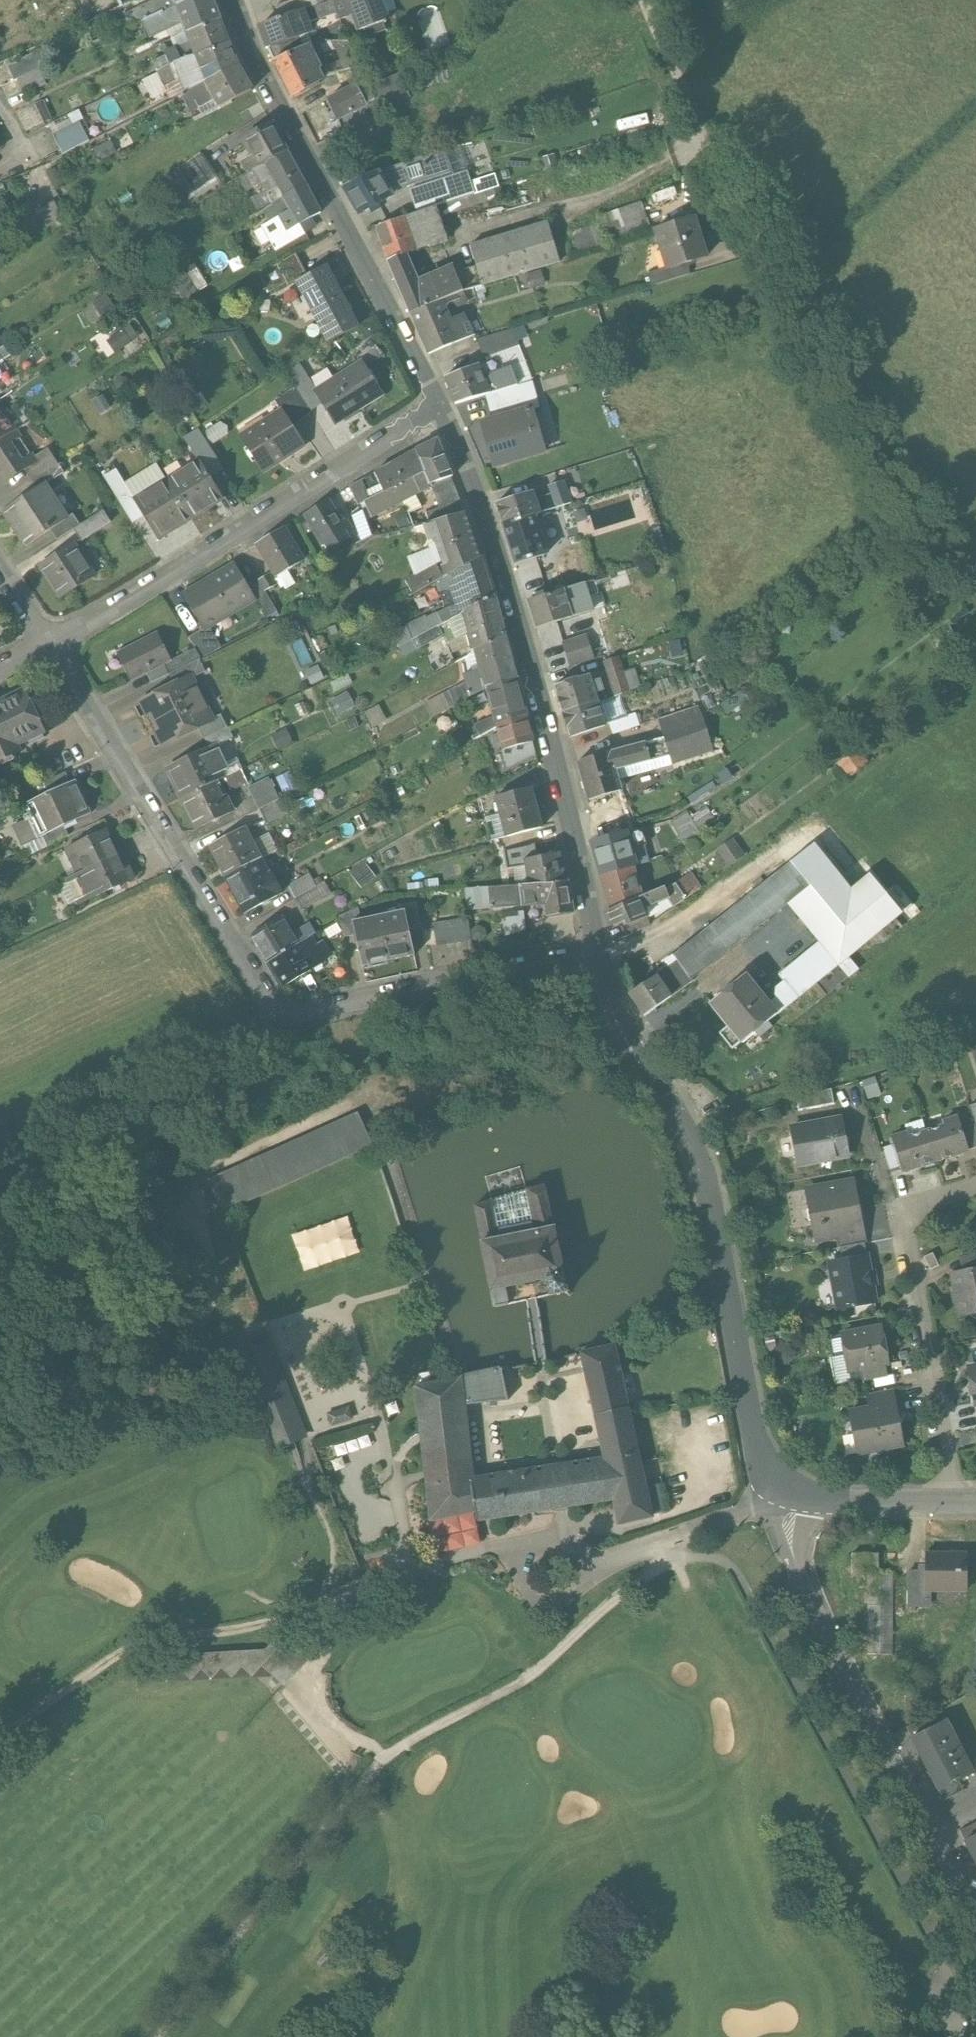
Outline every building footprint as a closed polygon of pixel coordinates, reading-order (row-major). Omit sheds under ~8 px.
[(130,12),(133,19),(137,26),(148,21),(165,13),(173,9),(190,0),(156,0),(130,12)] [(165,13),(170,23),(170,24),(184,18),(188,27),(218,15),(213,0),(190,0),(173,9),(165,13)] [(301,0),(295,0),(276,7),(281,20),(306,11),(301,0)] [(306,11),(314,8),(326,4),(325,0),(301,0),(306,11)] [(314,8),(317,17),(318,18),(322,16),(321,13),(337,8),(340,17),(354,12),(349,0),(336,0),(333,1),(326,4),(314,8)] [(354,12),(360,28),(387,18),(381,0),(349,0),(354,12)] [(281,20),(260,28),(267,49),(306,32),(302,23),(317,17),(314,8),(306,11),(281,20)] [(170,23),(165,13),(148,21),(152,31),(170,23)] [(229,43),(218,15),(188,27),(194,43),(198,55),(229,43)] [(125,31),(137,26),(133,19),(122,24),(125,31)] [(325,40),(307,46),(311,55),(314,53),(315,55),(335,47),(334,46),(336,45),(334,41),(325,40)] [(349,43),(334,41),(336,45),(346,70),(359,67),(349,43)] [(184,60),(177,63),(187,92),(206,82),(238,65),(229,43),(198,55),(184,60)] [(184,60),(198,55),(194,43),(180,50),(184,60)] [(307,46),(296,50),(273,61),(291,99),(301,94),(320,83),(318,78),(315,71),(320,69),(315,58),(312,59),(311,55),(307,46)] [(184,60),(180,50),(179,49),(168,54),(168,55),(170,59),(173,65),(177,63),(184,60)] [(37,54),(9,66),(16,82),(38,71),(44,69),(37,54)] [(238,65),(206,82),(211,91),(219,107),(252,90),(238,65)] [(326,68),(327,75),(336,73),(335,66),(326,68)] [(38,71),(16,82),(22,95),(45,85),(38,71)] [(327,75),(318,78),(320,83),(323,89),(340,82),(336,73),(327,75)] [(211,91),(206,82),(187,92),(182,94),(188,106),(192,104),(206,96),(207,93),(211,91)] [(357,86),(327,100),(337,119),(343,134),(382,114),(366,82),(357,86)] [(192,104),(188,106),(187,106),(189,112),(195,109),(192,104)] [(81,123),(54,136),(63,154),(90,141),(81,123)] [(272,123),(244,141),(252,157),(243,163),(249,173),(258,168),(258,167),(287,151),(272,123)] [(377,172),(344,188),(360,214),(412,186),(452,173),(444,150),(377,173),(377,172)] [(287,151),(258,167),(258,168),(265,181),(263,182),(268,191),(267,192),(273,203),(284,197),(285,198),(306,186),(287,151)] [(174,175),(188,197),(217,176),(203,155),(174,175)] [(419,213),(436,207),(473,195),(466,172),(412,190),(419,213)] [(321,213),(306,186),(285,198),(265,209),(272,221),(264,225),(278,249),(314,228),(309,219),(321,213)] [(172,205),(175,210),(186,203),(183,197),(172,205)] [(640,202),(599,217),(608,243),(649,229),(640,202)] [(419,213),(405,217),(418,250),(448,238),(436,207),(419,213)] [(418,250),(405,217),(377,228),(389,261),(388,261),(389,262),(406,255),(418,250)] [(695,218),(657,230),(669,270),(686,265),(707,258),(695,218)] [(548,221),(469,244),(476,267),(455,273),(463,292),(561,263),(548,221)] [(598,224),(572,232),(578,252),(604,244),(598,224)] [(270,297),(297,282),(297,281),(308,276),(296,254),(259,276),(270,297)] [(418,282),(406,255),(389,262),(411,314),(441,301),(463,292),(455,273),(453,267),(418,282)] [(686,265),(669,270),(649,276),(653,287),(689,276),(686,265)] [(358,327),(326,266),(308,276),(297,281),(297,282),(329,343),(358,327)] [(463,292),(441,301),(445,310),(467,301),(463,292)] [(466,315),(450,321),(445,310),(441,301),(411,314),(429,355),(475,335),(469,322),(466,315)] [(479,318),(469,322),(475,335),(485,331),(479,318)] [(513,329),(478,340),(484,358),(519,347),(513,329)] [(7,345),(0,349),(0,364),(15,354),(8,344),(7,345)] [(497,359),(445,378),(455,404),(517,386),(510,368),(502,371),(497,359)] [(317,391),(316,391),(324,403),(336,423),(345,418),(346,419),(356,413),(355,411),(381,395),(361,364),(317,391)] [(295,388),(310,412),(324,403),(316,391),(317,391),(308,376),(294,385),(295,388)] [(540,408),(532,382),(486,395),(494,421),(532,410),(532,411),(540,408)] [(281,411),(291,426),(311,413),(310,412),(295,388),(274,400),(281,411)] [(16,431),(9,421),(0,407),(0,442),(16,431)] [(532,411),(532,410),(494,421),(482,424),(494,466),(544,452),(532,411)] [(291,426),(281,411),(241,436),(264,472),(304,446),(291,426)] [(199,462),(200,461),(211,479),(224,470),(199,430),(185,439),(199,462)] [(0,442),(0,485),(25,469),(36,462),(33,458),(16,431),(0,442)] [(445,461),(437,441),(417,451),(425,473),(414,479),(420,494),(431,488),(432,487),(431,485),(451,477),(453,477),(447,460),(445,461)] [(49,448),(33,458),(36,462),(25,469),(31,479),(57,462),(58,462),(49,448)] [(417,451),(375,473),(383,489),(385,493),(385,494),(414,479),(425,473),(417,451)] [(199,462),(168,481),(191,518),(223,499),(211,479),(200,461),(199,462)] [(57,462),(31,479),(38,489),(44,485),(46,487),(66,474),(57,462)] [(144,516),(135,501),(136,501),(117,471),(105,478),(132,523),(144,516)] [(383,489),(375,473),(362,480),(370,497),(383,489)] [(451,477),(431,485),(432,487),(431,488),(439,509),(427,513),(424,506),(409,514),(416,528),(430,524),(465,513),(451,477)] [(414,479),(385,494),(385,493),(365,503),(373,518),(420,494),(414,479)] [(364,500),(370,497),(362,480),(357,483),(360,491),(356,493),(359,498),(362,497),(364,500)] [(550,486),(553,496),(557,509),(570,505),(564,486),(569,485),(568,480),(550,486)] [(136,501),(135,501),(144,516),(158,539),(191,518),(168,481),(136,501)] [(38,489),(5,511),(28,547),(52,531),(68,521),(67,520),(46,487),(44,485),(38,489)] [(531,493),(497,504),(504,525),(543,513),(557,509),(553,496),(541,500),(535,507),(531,493)] [(331,499),(307,514),(325,544),(329,541),(331,545),(347,535),(345,533),(354,528),(349,519),(344,522),(331,499)] [(373,518),(365,503),(362,505),(368,520),(373,518)] [(81,526),(75,529),(82,540),(111,522),(104,511),(81,526)] [(465,513),(430,524),(444,563),(448,576),(454,573),(480,558),(465,513)] [(543,513),(504,525),(515,563),(544,554),(539,537),(549,533),(543,513)] [(67,520),(68,521),(52,531),(58,541),(75,529),(81,526),(74,515),(67,520)] [(284,529),(258,544),(278,576),(304,561),(284,529)] [(75,544),(40,566),(60,598),(95,576),(75,544)] [(480,558),(454,573),(457,582),(452,584),(453,587),(460,607),(452,610),(451,609),(447,610),(450,620),(463,612),(484,601),(496,598),(483,557),(480,558)] [(436,583),(448,576),(444,563),(415,578),(422,591),(436,583)] [(236,566),(189,595),(209,627),(210,627),(256,598),(249,587),(236,566)] [(457,582),(454,573),(448,576),(436,583),(442,593),(453,587),(452,584),(457,582)] [(260,581),(266,592),(278,586),(270,575),(260,581)] [(249,587),(256,598),(266,592),(260,581),(249,587)] [(595,581),(528,602),(536,629),(593,611),(589,597),(599,594),(595,581)] [(266,592),(256,598),(268,618),(279,612),(266,592)] [(496,598),(484,601),(463,612),(466,621),(472,646),(476,645),(506,638),(496,598)] [(440,626),(450,620),(447,610),(428,619),(427,617),(407,626),(414,640),(440,626)] [(466,621),(463,612),(450,620),(440,626),(444,633),(466,621)] [(210,627),(209,627),(190,639),(196,649),(202,659),(224,649),(210,627)] [(157,634),(118,654),(132,681),(165,665),(171,661),(157,634)] [(588,636),(563,644),(571,667),(595,659),(588,636)] [(506,638),(476,645),(484,678),(465,683),(471,698),(478,694),(487,689),(486,685),(517,677),(506,638)] [(202,659),(196,649),(171,661),(165,665),(170,676),(200,660),(202,659)] [(618,658),(607,662),(618,696),(629,692),(618,658)] [(207,673),(200,660),(170,676),(176,686),(192,678),(193,680),(207,673)] [(589,675),(555,686),(563,714),(598,702),(595,694),(603,691),(599,681),(592,684),(589,675)] [(517,677),(486,685),(487,689),(494,718),(496,724),(527,716),(517,677)] [(176,686),(145,702),(144,706),(149,715),(151,714),(156,723),(203,700),(193,680),(192,678),(176,686)] [(464,703),(471,698),(465,683),(444,695),(452,709),(464,703)] [(19,751),(16,745),(43,732),(34,714),(37,712),(32,702),(29,703),(24,691),(0,703),(0,760),(19,751)] [(469,713),(484,705),(478,694),(471,698),(464,703),(469,713)] [(203,700),(156,723),(160,732),(157,733),(162,743),(166,744),(199,728),(213,721),(213,720),(203,700)] [(598,702),(563,714),(571,738),(606,727),(598,702)] [(699,708),(660,720),(665,738),(626,749),(631,767),(670,756),(672,765),(714,754),(699,708)] [(609,723),(613,735),(640,726),(636,714),(609,723)] [(213,720),(213,721),(199,728),(205,739),(228,728),(222,715),(213,720)] [(527,716),(496,724),(497,728),(499,737),(493,738),(495,745),(501,743),(502,749),(521,744),(533,741),(527,716)] [(481,737),(497,728),(496,724),(494,718),(475,727),(481,737)] [(228,728),(205,739),(210,749),(217,746),(217,747),(234,739),(228,728)] [(521,744),(502,749),(506,766),(524,757),(521,744)] [(210,749),(169,768),(183,799),(220,781),(224,779),(219,768),(226,765),(217,747),(217,746),(210,749)] [(860,747),(841,764),(853,778),(872,760),(860,747)] [(626,749),(579,762),(589,801),(621,792),(615,771),(631,767),(626,749)] [(241,771),(225,779),(231,792),(248,784),(241,771)] [(49,794),(71,783),(66,773),(44,783),(49,794)] [(269,778),(249,788),(260,810),(280,800),(269,778)] [(49,794),(25,805),(31,817),(25,819),(26,822),(14,827),(24,848),(44,838),(66,828),(92,815),(76,781),(71,783),(49,794)] [(220,781),(183,799),(198,829),(234,812),(220,781)] [(531,787),(495,797),(506,837),(542,828),(531,787)] [(280,800),(260,810),(266,824),(289,814),(282,799),(280,800)] [(690,819),(699,833),(715,822),(707,808),(690,819)] [(674,824),(687,845),(700,835),(699,833),(690,819),(688,815),(674,824)] [(70,837),(66,828),(44,838),(49,848),(70,837)] [(254,843),(246,828),(210,847),(227,878),(263,860),(254,843)] [(640,830),(592,843),(601,876),(634,867),(636,866),(637,867),(650,863),(640,830)] [(107,833),(68,851),(74,864),(80,861),(86,871),(118,856),(107,833)] [(720,849),(733,866),(749,853),(736,837),(720,849)] [(819,880),(832,870),(813,847),(801,856),(819,880)] [(559,853),(525,860),(530,885),(565,881),(559,853)] [(86,871),(68,880),(81,907),(136,881),(131,870),(126,872),(118,856),(86,871)] [(801,856),(727,915),(745,938),(787,905),(819,880),(801,856)] [(263,860),(227,878),(246,914),(279,897),(283,894),(272,872),(265,858),(263,860)] [(368,866),(355,876),(364,887),(377,878),(368,866)] [(634,867),(601,876),(611,910),(640,898),(643,897),(634,867)] [(819,880),(787,905),(819,945),(863,909),(850,893),(832,870),(819,880)] [(899,916),(869,878),(865,881),(858,871),(849,878),(856,888),(850,893),(863,909),(881,931),(899,916)] [(310,875),(289,887),(296,899),(317,887),(310,875)] [(690,875),(664,893),(675,908),(700,890),(690,875)] [(488,877),(489,888),(518,886),(518,882),(510,882),(509,876),(488,877)] [(530,885),(520,886),(522,906),(547,903),(549,917),(573,914),(572,910),(568,885),(567,881),(565,881),(530,885)] [(317,887),(296,899),(303,912),(332,895),(325,883),(317,887)] [(489,888),(466,889),(468,910),(522,906),(520,886),(518,886),(489,888)] [(643,897),(640,898),(643,906),(644,906),(649,908),(662,903),(660,898),(656,900),(653,893),(643,897)] [(611,910),(606,912),(611,927),(626,921),(628,925),(647,918),(643,906),(640,898),(611,910)] [(417,903),(404,906),(409,929),(410,930),(422,928),(417,903)] [(404,912),(361,921),(360,915),(353,916),(357,934),(356,934),(357,936),(364,967),(365,967),(364,963),(388,958),(388,961),(413,955),(414,957),(415,957),(410,930),(409,929),(404,906),(402,906),(404,912)] [(353,916),(360,915),(359,908),(340,917),(344,938),(357,936),(356,934),(357,934),(353,916)] [(863,909),(819,945),(836,967),(845,959),(881,931),(863,909)] [(517,912),(518,918),(503,919),(504,934),(526,932),(524,912),(517,912)] [(727,915),(674,957),(692,980),(745,938),(727,915)] [(283,917),(251,936),(268,964),(299,945),(316,934),(310,924),(293,934),(283,917)] [(469,919),(445,922),(449,945),(472,942),(469,919)] [(299,945),(268,964),(282,988),(314,969),(305,955),(299,945)] [(819,945),(779,978),(796,999),(814,985),(836,967),(819,945)] [(305,955),(314,969),(327,961),(319,947),(305,955)] [(692,980),(674,957),(670,960),(674,965),(656,977),(669,998),(692,980)] [(856,972),(845,959),(836,967),(814,985),(824,998),(856,972)] [(656,977),(630,994),(645,1017),(669,998),(656,977)] [(767,1005),(744,977),(710,1004),(729,1028),(720,1036),(732,1051),(741,1043),(742,1044),(756,1032),(760,1038),(773,1028),(768,1023),(796,999),(779,978),(777,980),(781,985),(775,991),(773,1001),(767,1005)] [(797,1100),(799,1111),(835,1104),(832,1089),(797,1100)] [(358,1115),(210,1182),(223,1212),(371,1146),(358,1115)] [(828,1121),(791,1128),(798,1166),(848,1156),(841,1119),(837,1120),(836,1117),(827,1119),(828,1121)] [(959,1118),(943,1122),(945,1127),(927,1132),(936,1161),(969,1151),(962,1129),(959,1118)] [(969,1151),(975,1149),(975,1127),(975,1125),(962,1129),(969,1151)] [(927,1132),(909,1138),(907,1134),(892,1138),(894,1146),(901,1167),(902,1172),(936,1161),(927,1132)] [(890,1171),(901,1167),(894,1146),(883,1149),(890,1171)] [(853,1182),(808,1191),(810,1207),(807,1212),(809,1221),(814,1224),(817,1240),(838,1236),(862,1231),(853,1182)] [(527,1190),(475,1206),(495,1307),(508,1304),(505,1288),(547,1280),(550,1296),(568,1293),(545,1186),(527,1190)] [(864,1243),(862,1231),(838,1236),(840,1248),(864,1243)] [(867,1257),(864,1243),(840,1248),(843,1262),(867,1257)] [(933,1253),(924,1257),(930,1270),(939,1266),(933,1253)] [(843,1262),(830,1264),(839,1308),(875,1301),(867,1257),(843,1262)] [(951,1273),(959,1315),(973,1312),(973,1314),(975,1316),(975,1268),(964,1271),(951,1273)] [(880,1328),(843,1335),(850,1370),(861,1368),(885,1364),(887,1363),(880,1328)] [(305,1437),(269,1345),(240,1357),(276,1448),(305,1437)] [(616,1345),(581,1352),(595,1415),(629,1408),(616,1345)] [(887,1376),(885,1364),(861,1368),(863,1380),(887,1376)] [(968,1368),(974,1404),(975,1404),(975,1367),(968,1368)] [(546,1471),(472,1482),(463,1405),(507,1400),(499,1369),(415,1386),(430,1518),(474,1510),(476,1519),(552,1508),(546,1471)] [(871,1407),(894,1403),(892,1390),(868,1394),(871,1407)] [(871,1407),(850,1411),(852,1423),(848,1429),(854,1434),(858,1454),(902,1445),(894,1403),(871,1407)] [(629,1408),(595,1415),(604,1462),(546,1471),(552,1508),(614,1498),(619,1523),(652,1516),(629,1408)] [(968,1554),(926,1554),(926,1573),(926,1591),(968,1590),(968,1554)] [(892,1571),(867,1571),(867,1654),(893,1654),(892,1571)] [(926,1607),(926,1591),(926,1573),(909,1573),(909,1607),(926,1607)] [(265,1654),(143,1664),(132,1676),(140,1684),(295,1672),(304,1662),(283,1645),(277,1653),(271,1648),(265,1654)] [(911,1738),(913,1737),(931,1728),(925,1718),(905,1727),(911,1738)] [(974,1772),(946,1719),(931,1728),(913,1737),(919,1749),(917,1750),(938,1791),(958,1781),(974,1772)] [(963,1791),(958,1781),(938,1791),(943,1801),(963,1791)] [(968,1840),(975,1835),(975,1822),(959,1830),(965,1841),(968,1840)] [(968,1840),(975,1853),(972,1854),(975,1862),(975,1835),(968,1840)]
